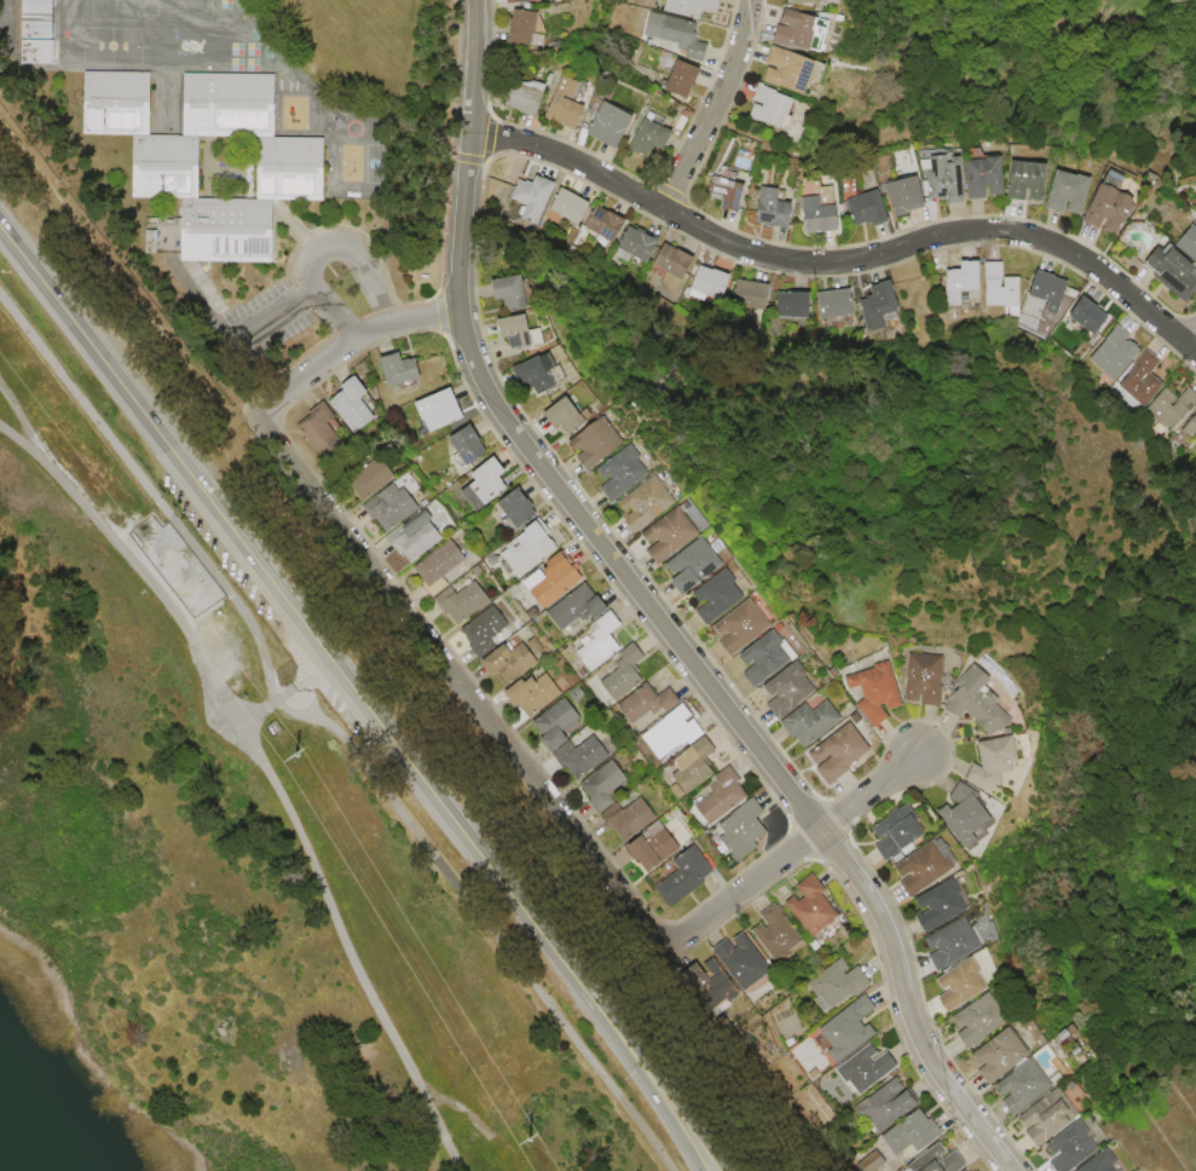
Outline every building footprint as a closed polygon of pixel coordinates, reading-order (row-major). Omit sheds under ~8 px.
[(22,13),(22,0),(54,0),(54,10),(53,10),(53,13),(22,13)] [(664,11),(666,0),(726,0),(726,2),(721,15),(703,10),(700,19),(664,11)] [(791,7),(838,22),(828,54),(798,45),(797,50),(778,44),(782,24),(793,28),(795,25),(786,23),(791,7)] [(515,8),(544,12),(541,34),(551,36),(550,48),(512,44),(514,24),(513,24),(515,8)] [(651,12),(697,23),(694,33),(698,33),(697,41),(707,44),(707,53),(704,62),(687,57),(688,53),(676,50),(677,44),(645,35),(651,12)] [(22,16),(54,16),(53,23),(56,23),(56,27),(54,27),(54,33),(56,33),(56,39),(22,39),(22,36),(23,36),(23,34),(24,34),(24,31),(22,31),(22,16)] [(22,40),(57,40),(56,59),(53,59),(53,64),(40,64),(40,63),(35,63),(35,58),(33,58),(33,64),(21,64),(22,40)] [(776,45),(824,62),(811,96),(784,86),(782,87),(767,82),(772,67),(780,69),(781,67),(769,63),(776,45)] [(666,90),(678,59),(703,69),(701,73),(703,74),(699,82),(698,81),(697,82),(706,87),(701,99),(692,94),(689,99),(684,97),(683,98),(676,96),(676,93),(666,90)] [(85,71),(151,73),(150,104),(150,134),(133,134),(83,133),(85,71)] [(185,73),(277,75),(276,106),(276,138),(259,137),(200,135),(184,135),(184,106),(185,73)] [(582,82),(574,100),(589,106),(579,129),(547,117),(564,75),(582,82)] [(548,92),(541,117),(499,105),(508,80),(548,92)] [(799,99),(787,129),(753,117),(758,104),(765,106),(767,104),(756,99),(762,82),(768,85),(768,86),(782,92),(782,93),(799,99)] [(639,116),(619,150),(589,133),(607,99),(639,116)] [(647,116),(676,132),(668,148),(652,139),(645,155),(631,148),(647,116)] [(200,135),(198,198),(181,198),(132,197),(133,134),(150,134),(184,135),(200,135)] [(276,138),(328,138),(327,173),(327,201),(275,200),(258,200),(259,137),(276,138)] [(964,157),(966,203),(949,203),(949,200),(930,201),(929,172),(934,172),(932,156),(949,156),(949,158),(964,157)] [(965,160),(988,158),(1004,157),(1005,194),(990,195),(990,185),(986,185),(987,197),(967,198),(965,160)] [(1051,165),(1048,188),(1030,186),(1029,201),(1007,198),(1011,161),(1051,165)] [(1059,169),(1094,181),(1082,217),(1068,212),(1071,201),(1069,201),(1065,213),(1047,206),(1059,169)] [(538,226),(521,218),(527,206),(510,197),(520,179),(527,183),(527,180),(535,183),(538,174),(559,183),(538,226)] [(743,213),(724,208),(726,201),(709,197),(715,174),(726,178),(726,179),(750,185),(743,213)] [(888,185),(920,177),(929,207),(909,213),(909,215),(896,219),(888,185)] [(1085,221),(1105,181),(1125,191),(1123,192),(1127,195),(1128,192),(1138,198),(1136,203),(1138,206),(1131,220),(1128,219),(1120,233),(1114,233),(1104,229),(1103,231),(1085,221)] [(562,186),(593,203),(587,217),(580,226),(550,209),(562,186)] [(763,186),(781,189),(780,201),(795,203),(795,209),(796,209),(796,215),(795,223),(793,223),(792,229),(776,226),(776,229),(767,227),(767,224),(758,224),(761,209),(762,209),(763,200),(761,200),(763,186)] [(845,201),(882,191),(890,223),(876,226),(874,223),(853,229),(845,201)] [(809,233),(808,225),(805,225),(804,198),(824,197),(825,207),(840,206),(843,219),(843,231),(809,233)] [(181,198),(198,198),(258,200),(275,200),(276,232),(273,264),(180,261),(181,198)] [(597,204),(609,212),(611,210),(629,220),(616,244),(585,226),(597,204)] [(630,225),(637,230),(639,227),(647,231),(646,233),(663,242),(649,265),(632,256),(634,254),(619,246),(630,225)] [(1181,242),(1195,225),(1195,255),(1181,242)] [(666,243),(677,249),(678,248),(698,258),(684,282),(654,265),(666,243)] [(1181,249),(1195,261),(1195,299),(1191,305),(1157,277),(1161,273),(1149,264),(1162,248),(1163,248),(1165,247),(1169,250),(1168,253),(1174,258),(1181,249)] [(981,261),(981,292),(963,290),(963,306),(946,306),(946,271),(954,271),(954,270),(961,270),(963,260),(981,261)] [(984,261),(1003,261),(1003,281),(1001,281),(1001,287),(1004,287),(1004,277),(1021,277),(1021,306),(984,306),(984,261)] [(700,265),(709,269),(715,271),(715,270),(723,273),(724,272),(734,276),(723,302),(700,293),(698,300),(687,295),(700,265)] [(1070,282),(1063,306),(1061,306),(1058,316),(1045,312),(1047,304),(1025,298),(1035,269),(1057,276),(1057,278),(1070,282)] [(481,278),(512,273),(518,310),(497,312),(495,298),(485,300),(481,278)] [(736,279),(772,287),(769,301),(765,301),(764,311),(752,308),(753,301),(733,298),(736,279)] [(895,281),(901,310),(885,313),(889,329),(871,334),(867,317),(863,318),(860,301),(867,299),(867,296),(873,295),(872,285),(895,281)] [(853,290),(854,313),(826,315),(825,292),(853,290)] [(776,293),(811,293),(811,311),(802,311),(802,308),(786,308),(786,306),(776,306),(776,293)] [(1097,336),(1082,325),(1069,317),(1084,295),(1102,307),(1100,308),(1111,316),(1097,336)] [(487,319),(516,313),(524,347),(502,351),(498,335),(491,338),(487,319)] [(1143,350),(1134,358),(1136,360),(1114,383),(1088,360),(1109,339),(1108,338),(1120,324),(1132,335),(1127,340),(1131,342),(1132,340),(1143,350)] [(1144,409),(1119,383),(1138,363),(1137,362),(1149,348),(1163,362),(1152,373),(1166,386),(1144,409)] [(524,354),(525,357),(537,350),(548,367),(536,373),(543,386),(535,391),(533,388),(526,393),(509,364),(524,354)] [(383,386),(375,358),(394,352),(397,362),(410,357),(416,376),(383,386)] [(370,416),(349,433),(323,400),(336,388),(334,385),(347,374),(362,393),(354,398),(370,416)] [(1191,386),(1195,391),(1195,408),(1172,433),(1146,409),(1168,387),(1180,398),(1191,386)] [(418,397),(443,387),(456,417),(449,421),(449,422),(439,427),(438,426),(433,428),(418,397)] [(528,414),(551,396),(562,408),(561,409),(572,422),(565,428),(564,427),(557,433),(548,422),(541,428),(528,414)] [(318,399),(331,415),(322,422),(335,439),(316,455),(289,422),(318,399)] [(1189,437),(1195,429),(1195,410),(1180,429),(1189,437)] [(587,415),(608,443),(587,461),(588,462),(577,471),(566,457),(572,451),(570,448),(564,452),(555,443),(562,437),(561,435),(570,429),(568,427),(578,420),(579,421),(587,415)] [(440,437),(461,423),(480,454),(472,458),(470,457),(458,465),(455,460),(453,460),(449,452),(450,451),(440,437)] [(600,501),(589,488),(599,479),(596,477),(593,479),(584,469),(616,443),(626,456),(624,458),(635,472),(600,501)] [(372,456),(389,478),(383,483),(382,480),(375,485),(376,486),(357,502),(348,491),(351,490),(345,483),(343,484),(340,478),(353,468),(354,469),(372,456)] [(461,474),(485,456),(496,471),(490,475),(501,489),(475,508),(458,486),(466,480),(461,474)] [(603,504),(639,474),(661,502),(623,533),(613,520),(623,512),(618,507),(611,513),(603,504)] [(381,532),(371,518),(368,520),(357,504),(387,483),(393,491),(399,486),(415,507),(381,532)] [(505,488),(516,501),(519,498),(525,506),(522,508),(528,515),(521,520),(520,518),(508,529),(487,503),(505,488)] [(663,506),(686,532),(664,550),(665,552),(648,565),(637,552),(648,542),(647,540),(639,546),(630,535),(663,506)] [(405,563),(389,541),(394,535),(403,531),(403,532),(421,519),(435,540),(415,555),(405,563)] [(493,555),(502,547),(501,546),(515,532),(513,530),(524,520),(548,546),(538,554),(539,556),(515,578),(493,555)] [(654,565),(688,536),(711,564),(688,583),(687,582),(671,595),(659,581),(664,576),(654,565)] [(408,567),(447,537),(462,558),(449,567),(455,576),(428,595),(408,567)] [(576,578),(539,608),(525,592),(539,578),(533,571),(538,567),(535,564),(549,552),(561,566),(565,566),(576,578)] [(681,594),(713,566),(724,579),(720,583),(733,598),(698,628),(686,612),(697,601),(694,599),(689,602),(681,594)] [(470,579),(485,600),(466,615),(467,616),(452,625),(435,602),(450,593),(451,594),(470,579)] [(601,608),(585,621),(583,617),(577,622),(572,616),(555,631),(538,611),(577,579),(601,608)] [(461,629),(467,625),(464,622),(495,599),(510,621),(487,638),(490,641),(476,652),(461,629)] [(759,627),(723,657),(711,641),(720,635),(717,631),(711,636),(703,627),(738,599),(759,627)] [(616,650),(585,673),(570,652),(577,646),(573,641),(582,635),(583,636),(588,633),(587,631),(593,627),(589,622),(605,610),(616,624),(603,634),(616,650)] [(761,629),(770,641),(767,644),(781,661),(746,688),(735,674),(746,665),(743,661),(732,669),(723,659),(761,629)] [(520,641),(536,662),(520,674),(518,671),(501,685),(493,676),(492,679),(487,673),(484,675),(473,663),(498,642),(507,652),(520,641)] [(637,681),(609,703),(594,683),(611,670),(608,665),(617,659),(613,653),(629,642),(640,657),(626,667),(637,681)] [(894,653),(911,654),(911,656),(925,657),(924,685),(928,685),(926,705),(906,704),(907,694),(903,693),(902,704),(891,704),(894,653)] [(752,687),(786,661),(796,674),(793,675),(805,691),(786,705),(788,706),(770,721),(757,704),(762,700),(752,687)] [(876,716),(861,728),(843,705),(853,698),(848,685),(837,688),(833,677),(860,668),(860,665),(873,661),(889,704),(874,709),(872,703),(866,705),(876,716)] [(940,688),(944,683),(941,681),(955,663),(972,676),(960,691),(966,696),(970,691),(981,699),(977,704),(993,719),(982,732),(980,729),(973,737),(957,722),(959,720),(948,710),(944,719),(929,710),(934,698),(940,688)] [(557,694),(526,719),(514,703),(509,708),(497,692),(515,679),(518,683),(525,677),(530,682),(543,671),(554,685),(551,686),(557,694)] [(641,682),(651,697),(663,687),(674,702),(659,713),(657,709),(648,715),(645,710),(624,726),(609,705),(641,682)] [(533,739),(538,736),(528,725),(538,717),(537,715),(561,698),(577,719),(557,733),(562,739),(543,752),(533,739)] [(831,720),(796,748),(782,732),(780,733),(772,722),(796,703),(802,711),(815,700),(831,720)] [(634,738),(660,717),(659,716),(676,704),(684,716),(677,721),(680,725),(687,720),(698,734),(683,745),(680,739),(652,761),(634,738)] [(838,722),(860,749),(837,767),(840,769),(821,785),(808,769),(822,758),(820,756),(808,766),(798,754),(838,722)] [(549,755),(567,740),(572,748),(594,733),(609,754),(573,780),(561,762),(557,766),(549,755)] [(680,795),(666,778),(674,773),(665,761),(699,734),(710,750),(697,760),(707,774),(680,795)] [(961,743),(995,736),(1000,762),(994,763),(996,771),(984,773),(987,784),(983,785),(983,786),(967,790),(949,778),(959,763),(966,768),(961,743)] [(576,785),(584,779),(583,778),(593,771),(594,772),(611,760),(625,780),(607,794),(613,802),(596,814),(576,785)] [(741,797),(704,827),(688,807),(707,792),(704,788),(711,783),(707,778),(723,766),(734,780),(730,783),(741,797)] [(925,811),(934,804),(937,811),(946,803),(935,797),(946,781),(966,794),(963,800),(976,819),(957,832),(963,841),(952,849),(925,811)] [(653,818),(616,846),(599,823),(618,809),(619,811),(639,796),(653,818)] [(710,826),(747,797),(758,812),(750,819),(761,833),(749,843),(751,847),(730,864),(711,838),(716,835),(710,826)] [(866,846),(869,843),(862,835),(876,825),(878,827),(886,821),(888,823),(896,817),(909,835),(889,850),(889,852),(877,861),(866,846)] [(676,849),(641,875),(619,847),(635,835),(641,842),(660,827),(676,849)] [(885,865),(919,841),(931,859),(935,856),(942,867),(902,895),(892,882),(902,875),(901,872),(894,877),(885,865)] [(653,887),(675,871),(668,861),(691,844),(709,870),(698,878),(701,883),(668,907),(658,899),(653,887)] [(778,905),(787,896),(792,902),(797,899),(788,887),(807,873),(819,890),(814,895),(830,917),(802,938),(778,905)] [(954,911),(914,934),(905,918),(918,911),(915,907),(909,911),(903,900),(940,879),(948,894),(944,895),(954,911)] [(768,902),(797,942),(779,956),(781,959),(770,967),(745,931),(755,923),(757,927),(761,924),(753,913),(768,902)] [(926,973),(918,956),(928,951),(925,946),(919,950),(913,939),(951,917),(969,948),(926,973)] [(738,931),(763,967),(759,969),(762,973),(749,983),(745,980),(738,986),(710,947),(722,939),(729,950),(733,947),(727,940),(738,931)] [(850,967),(863,983),(847,998),(844,994),(825,1010),(824,1009),(815,1015),(804,1000),(808,997),(799,986),(833,957),(843,968),(836,974),(838,976),(850,967)] [(975,990),(937,1014),(928,999),(940,991),(937,988),(932,991),(925,980),(959,958),(969,973),(965,975),(975,990)] [(868,1033),(827,1065),(817,1052),(824,1049),(809,1031),(856,993),(867,1008),(850,1021),(855,1027),(860,1023),(868,1033)] [(940,1019),(976,993),(987,1009),(986,1010),(993,1021),(980,1029),(981,1032),(957,1049),(946,1034),(954,1028),(953,1026),(948,1029),(940,1019)] [(959,1056),(977,1043),(976,1040),(992,1028),(1013,1057),(1007,1062),(1006,1061),(1000,1066),(1001,1068),(995,1073),(977,1086),(966,1072),(975,1066),(972,1063),(967,1067),(959,1056)] [(826,1071),(832,1066),(850,1050),(851,1051),(860,1043),(867,1052),(861,1057),(865,1061),(876,1052),(889,1067),(880,1074),(879,1073),(850,1096),(838,1080),(836,1083),(826,1071)] [(983,1086),(1018,1058),(1039,1085),(1015,1104),(1016,1107),(1001,1118),(989,1103),(998,1096),(996,1094),(990,1097),(983,1086)] [(849,1106),(885,1078),(892,1086),(878,1097),(880,1100),(895,1089),(907,1104),(892,1115),(891,1114),(884,1120),(885,1123),(871,1133),(849,1106)] [(1062,1121),(1040,1140),(1039,1137),(1027,1147),(1016,1133),(1025,1125),(1023,1123),(1016,1130),(1009,1121),(1022,1111),(1025,1115),(1048,1097),(1064,1115),(1061,1119),(1062,1121)] [(931,1133),(923,1141),(924,1142),(897,1160),(891,1153),(885,1156),(871,1136),(908,1109),(918,1121),(921,1119),(931,1133)] [(1064,1166),(1058,1170),(1043,1170),(1038,1164),(1048,1155),(1047,1154),(1042,1158),(1034,1147),(1065,1120),(1076,1135),(1074,1136),(1086,1150),(1065,1167),(1064,1166)] [(957,1165),(948,1170),(901,1170),(897,1165),(929,1142),(936,1152),(930,1156),(934,1159),(946,1150),(957,1165)] [(1098,1167),(1101,1170),(1064,1170),(1065,1170),(1092,1148),(1104,1163),(1098,1167)]
